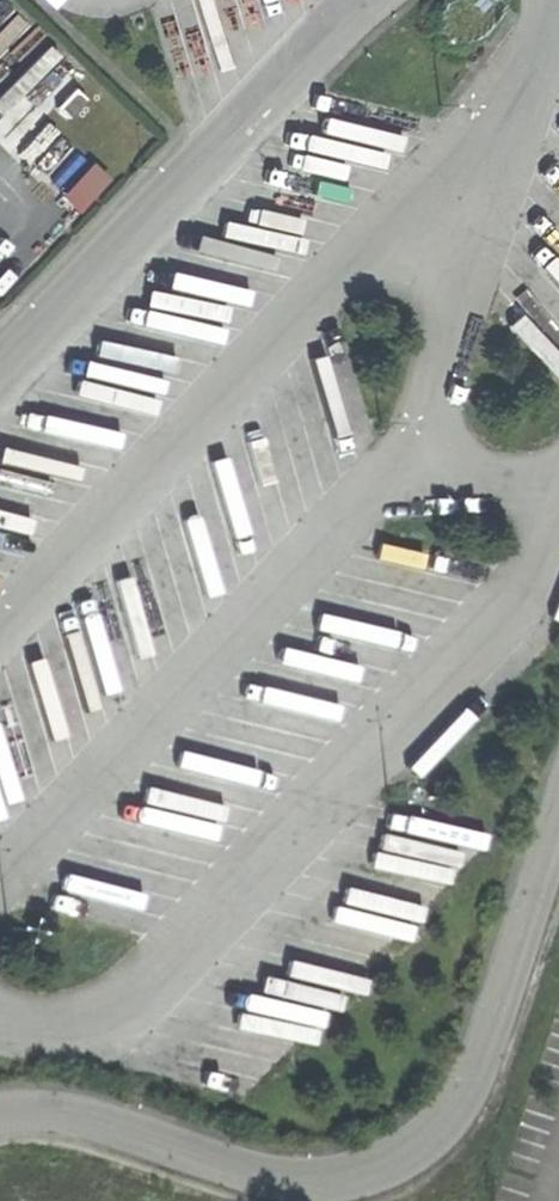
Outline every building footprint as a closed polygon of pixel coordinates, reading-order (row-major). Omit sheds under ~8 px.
[(88,102),(76,91),(55,112),(67,124),(88,102)]
